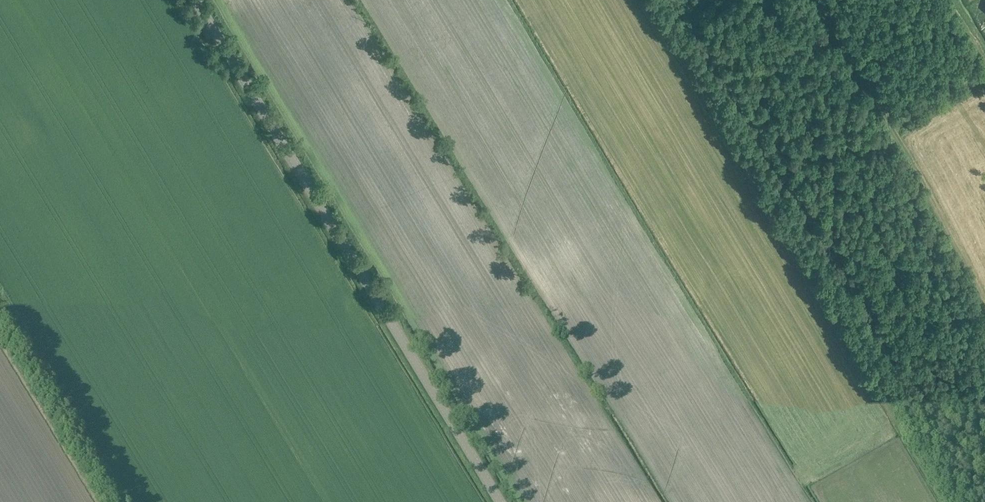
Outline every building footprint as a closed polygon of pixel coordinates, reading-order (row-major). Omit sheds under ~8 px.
[(708,5),(705,0),(702,0),(698,3),(702,9),(708,5)]
